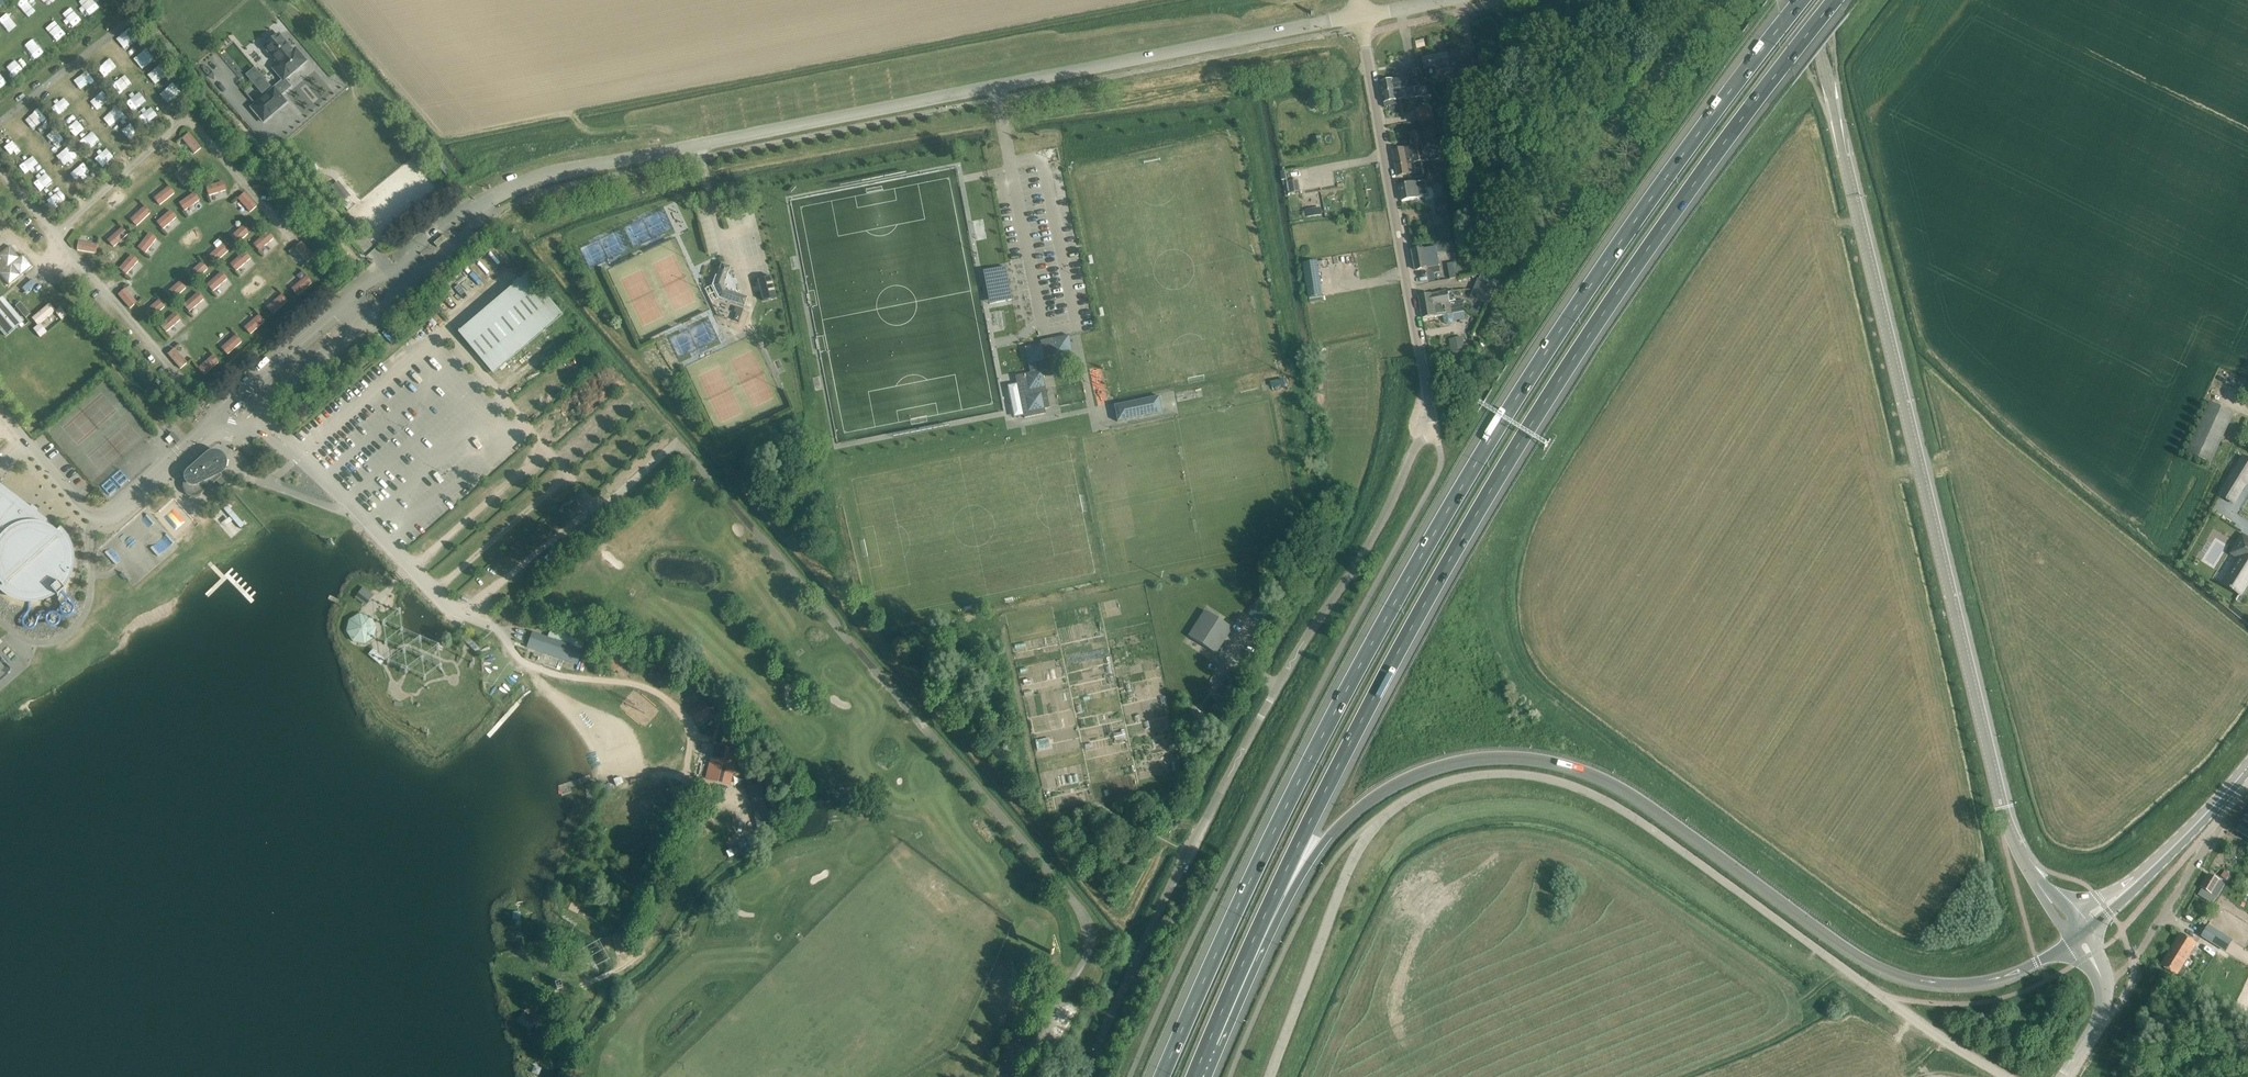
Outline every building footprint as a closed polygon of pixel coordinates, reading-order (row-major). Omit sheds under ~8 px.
[(282,62),(274,69),(284,81),(307,61),(297,49),(294,51),(279,34),(275,37),(274,36),(267,42),(268,44),(264,47),(273,57),(275,55),(282,62)] [(1424,38),(1416,40),(1418,48),(1426,46),(1424,38)] [(1423,58),(1425,69),(1427,77),(1451,72),(1447,53),(1423,58)] [(1469,56),(1472,69),(1478,67),(1476,54),(1469,56)] [(255,67),(246,75),(255,86),(264,78),(263,77),(255,67)] [(1381,83),(1383,93),(1420,86),(1417,68),(1408,70),(1409,78),(1394,81),(1394,80),(1381,83)] [(1420,86),(1383,93),(1385,103),(1386,107),(1391,106),(1391,102),(1397,101),(1397,100),(1398,100),(1402,99),(1422,96),(1420,86)] [(275,88),(251,108),(264,123),(288,103),(275,88)] [(1433,119),(1431,109),(1418,112),(1420,122),(1433,119)] [(1396,166),(1421,162),(1425,161),(1420,132),(1410,133),(1413,147),(1393,151),(1396,166)] [(183,139),(178,143),(190,158),(202,148),(190,133),(183,139)] [(437,156),(433,160),(450,179),(454,175),(437,156)] [(189,162),(175,174),(185,186),(199,174),(193,167),(189,162)] [(1416,177),(1424,176),(1421,162),(1396,166),(1398,176),(1416,173),(1416,177)] [(1299,180),(1289,181),(1291,193),(1301,191),(1299,180)] [(351,195),(339,181),(332,187),(343,201),(351,195)] [(1400,185),(1400,186),(1402,201),(1414,199),(1414,198),(1425,197),(1426,200),(1433,199),(1435,196),(1433,189),(1430,188),(1427,188),(1426,181),(1412,184),(1412,183),(1410,184),(1400,185)] [(151,193),(161,205),(175,193),(170,186),(166,182),(151,193)] [(224,182),(207,187),(211,202),(229,197),(224,182)] [(234,203),(246,216),(258,206),(246,192),(234,203)] [(195,194),(181,204),(189,216),(203,206),(195,194)] [(350,201),(344,206),(348,210),(353,206),(350,201)] [(127,214),(137,226),(151,213),(145,206),(141,202),(127,214)] [(1321,207),(1306,209),(1306,211),(1307,217),(1322,215),(1321,207)] [(172,211),(158,223),(168,234),(181,222),(172,211)] [(228,231),(238,243),(252,231),(242,220),(228,231)] [(104,235),(114,247),(128,235),(118,223),(104,235)] [(1442,226),(1438,226),(1426,228),(1429,240),(1444,237),(1442,226)] [(269,232),(254,244),(264,256),(278,243),(274,238),(269,232)] [(151,234),(140,248),(151,257),(162,243),(151,234)] [(96,253),(99,238),(80,235),(79,243),(77,250),(96,253)] [(206,250),(216,262),(230,250),(224,243),(220,239),(206,250)] [(1412,251),(1416,270),(1427,268),(1427,267),(1439,265),(1437,252),(1455,249),(1453,239),(1434,242),(1435,247),(1424,249),(1412,251)] [(302,242),(291,252),(303,267),(315,257),(302,242)] [(10,286),(33,267),(24,255),(20,258),(11,246),(0,255),(0,274),(10,286)] [(246,252),(232,264),(242,276),(255,264),(246,252)] [(132,257),(121,269),(132,279),(144,265),(133,255),(132,257)] [(185,269),(195,280),(208,269),(202,262),(199,257),(185,269)] [(1317,261),(1306,262),(1304,263),(1310,298),(1323,295),(1317,261)] [(1006,267),(990,270),(996,303),(1012,300),(1012,299),(1006,267)] [(720,298),(745,307),(748,298),(740,295),(729,272),(729,271),(720,268),(714,285),(720,298)] [(299,295),(312,283),(302,271),(288,284),(299,295)] [(222,273),(208,285),(218,296),(232,284),(228,279),(222,273)] [(771,276),(758,279),(758,281),(761,289),(764,301),(765,300),(777,297),(771,276)] [(163,288),(173,299),(187,288),(181,281),(177,277),(163,288)] [(1478,299),(1487,302),(1494,285),(1479,279),(1475,290),(1478,299)] [(532,281),(465,338),(494,372),(561,315),(532,281)] [(119,295),(131,308),(142,297),(131,284),(119,295)] [(264,302),(274,314),(288,301),(278,290),(264,302)] [(1419,296),(1421,307),(1450,302),(1448,291),(1431,294),(1419,296)] [(199,293),(185,305),(195,317),(208,304),(199,293)] [(142,306),(152,318),(165,307),(160,300),(155,295),(142,306)] [(7,304),(2,298),(0,299),(0,329),(7,337),(23,323),(7,304)] [(1421,307),(1423,318),(1443,315),(1444,322),(1446,324),(1448,324),(1452,324),(1453,323),(1453,322),(1454,320),(1453,313),(1465,311),(1463,300),(1450,302),(1421,307)] [(21,302),(16,306),(26,318),(31,314),(21,302)] [(50,303),(32,318),(38,325),(33,329),(41,338),(48,332),(41,323),(55,311),(62,320),(67,316),(60,306),(56,310),(50,303)] [(736,313),(734,320),(739,322),(743,309),(738,307),(736,313)] [(241,322),(251,334),(265,322),(256,310),(241,322)] [(175,313),(161,325),(171,337),(185,325),(175,313)] [(218,343),(228,354),(242,342),(232,330),(218,343)] [(1041,344),(1031,346),(1025,347),(1031,373),(1016,376),(1025,418),(1046,413),(1043,398),(1048,397),(1042,371),(1047,370),(1044,357),(1073,352),(1069,335),(1041,341),(1041,344)] [(169,354),(181,368),(193,358),(181,344),(169,354)] [(195,363),(205,375),(219,362),(209,351),(195,363)] [(1285,379),(1271,382),(1272,387),(1286,384),(1285,379)] [(1118,422),(1157,413),(1163,412),(1160,396),(1114,405),(1118,422)] [(2187,453),(2211,464),(2234,413),(2210,402),(2187,453)] [(198,497),(202,494),(223,476),(221,473),(223,471),(224,469),(225,466),(225,463),(224,461),(227,459),(227,458),(225,459),(219,452),(220,452),(219,451),(217,455),(214,454),(212,454),(209,455),(207,456),(191,470),(192,469),(194,472),(186,479),(184,482),(183,486),(184,490),(187,494),(190,496),(194,497),(198,497)] [(2220,494),(2233,502),(2247,478),(2247,460),(2243,457),(2220,494)] [(1,588),(8,594),(16,598),(25,601),(34,602),(43,600),(49,598),(55,594),(59,599),(66,592),(63,587),(64,586),(65,584),(66,582),(70,574),(72,566),(72,557),(71,548),(67,540),(62,533),(57,537),(51,532),(44,528),(47,522),(37,514),(40,510),(32,504),(29,508),(0,485),(0,589),(1,588)] [(2221,584),(2241,597),(2247,586),(2247,537),(2242,533),(2229,554),(2236,559),(2221,584)] [(363,587),(355,598),(366,605),(374,594),(363,587)] [(510,605),(502,612),(505,616),(513,609),(510,605)] [(1206,610),(1189,636),(1215,653),(1232,627),(1206,610)] [(349,620),(347,631),(353,641),(365,644),(374,637),(377,626),(371,616),(359,613),(349,620)] [(586,636),(552,625),(548,637),(534,633),(529,645),(578,662),(586,636)] [(461,631),(458,633),(461,637),(477,652),(480,648),(462,630),(461,631)] [(1152,635),(1145,636),(1148,648),(1154,646),(1152,635)] [(374,648),(369,654),(381,665),(386,659),(377,652),(378,651),(374,648)] [(1218,690),(1225,695),(1232,684),(1225,680),(1218,690)] [(722,697),(714,702),(718,711),(727,706),(722,697)] [(700,705),(690,710),(697,722),(713,713),(706,702),(706,701),(703,703),(700,705)] [(1125,731),(1113,734),(1115,740),(1126,738),(1125,731)] [(1049,739),(1036,742),(1037,750),(1051,747),(1049,739)] [(719,781),(729,784),(737,750),(727,747),(719,781)] [(769,816),(762,782),(748,785),(756,820),(769,816)] [(2246,835),(2247,837),(2247,811),(2236,830),(2246,835)] [(737,846),(732,848),(736,855),(741,852),(737,846)] [(2225,870),(2221,876),(2226,880),(2230,874),(2225,870)] [(2201,886),(2211,892),(2217,896),(2224,883),(2218,880),(2209,874),(2201,886)] [(2220,947),(2227,936),(2208,925),(2201,936),(2220,947)] [(620,933),(616,934),(617,939),(618,941),(626,939),(625,932),(620,933)] [(2177,976),(2178,975),(2180,977),(2183,977),(2186,971),(2186,969),(2183,967),(2198,944),(2190,938),(2180,933),(2160,965),(2170,971),(2177,976)] [(2173,979),(2168,989),(2179,994),(2184,985),(2173,979)] [(562,981),(555,983),(557,990),(564,987),(562,981)] [(527,1010),(518,1021),(530,1031),(537,1022),(539,1020),(537,1018),(527,1010)]
